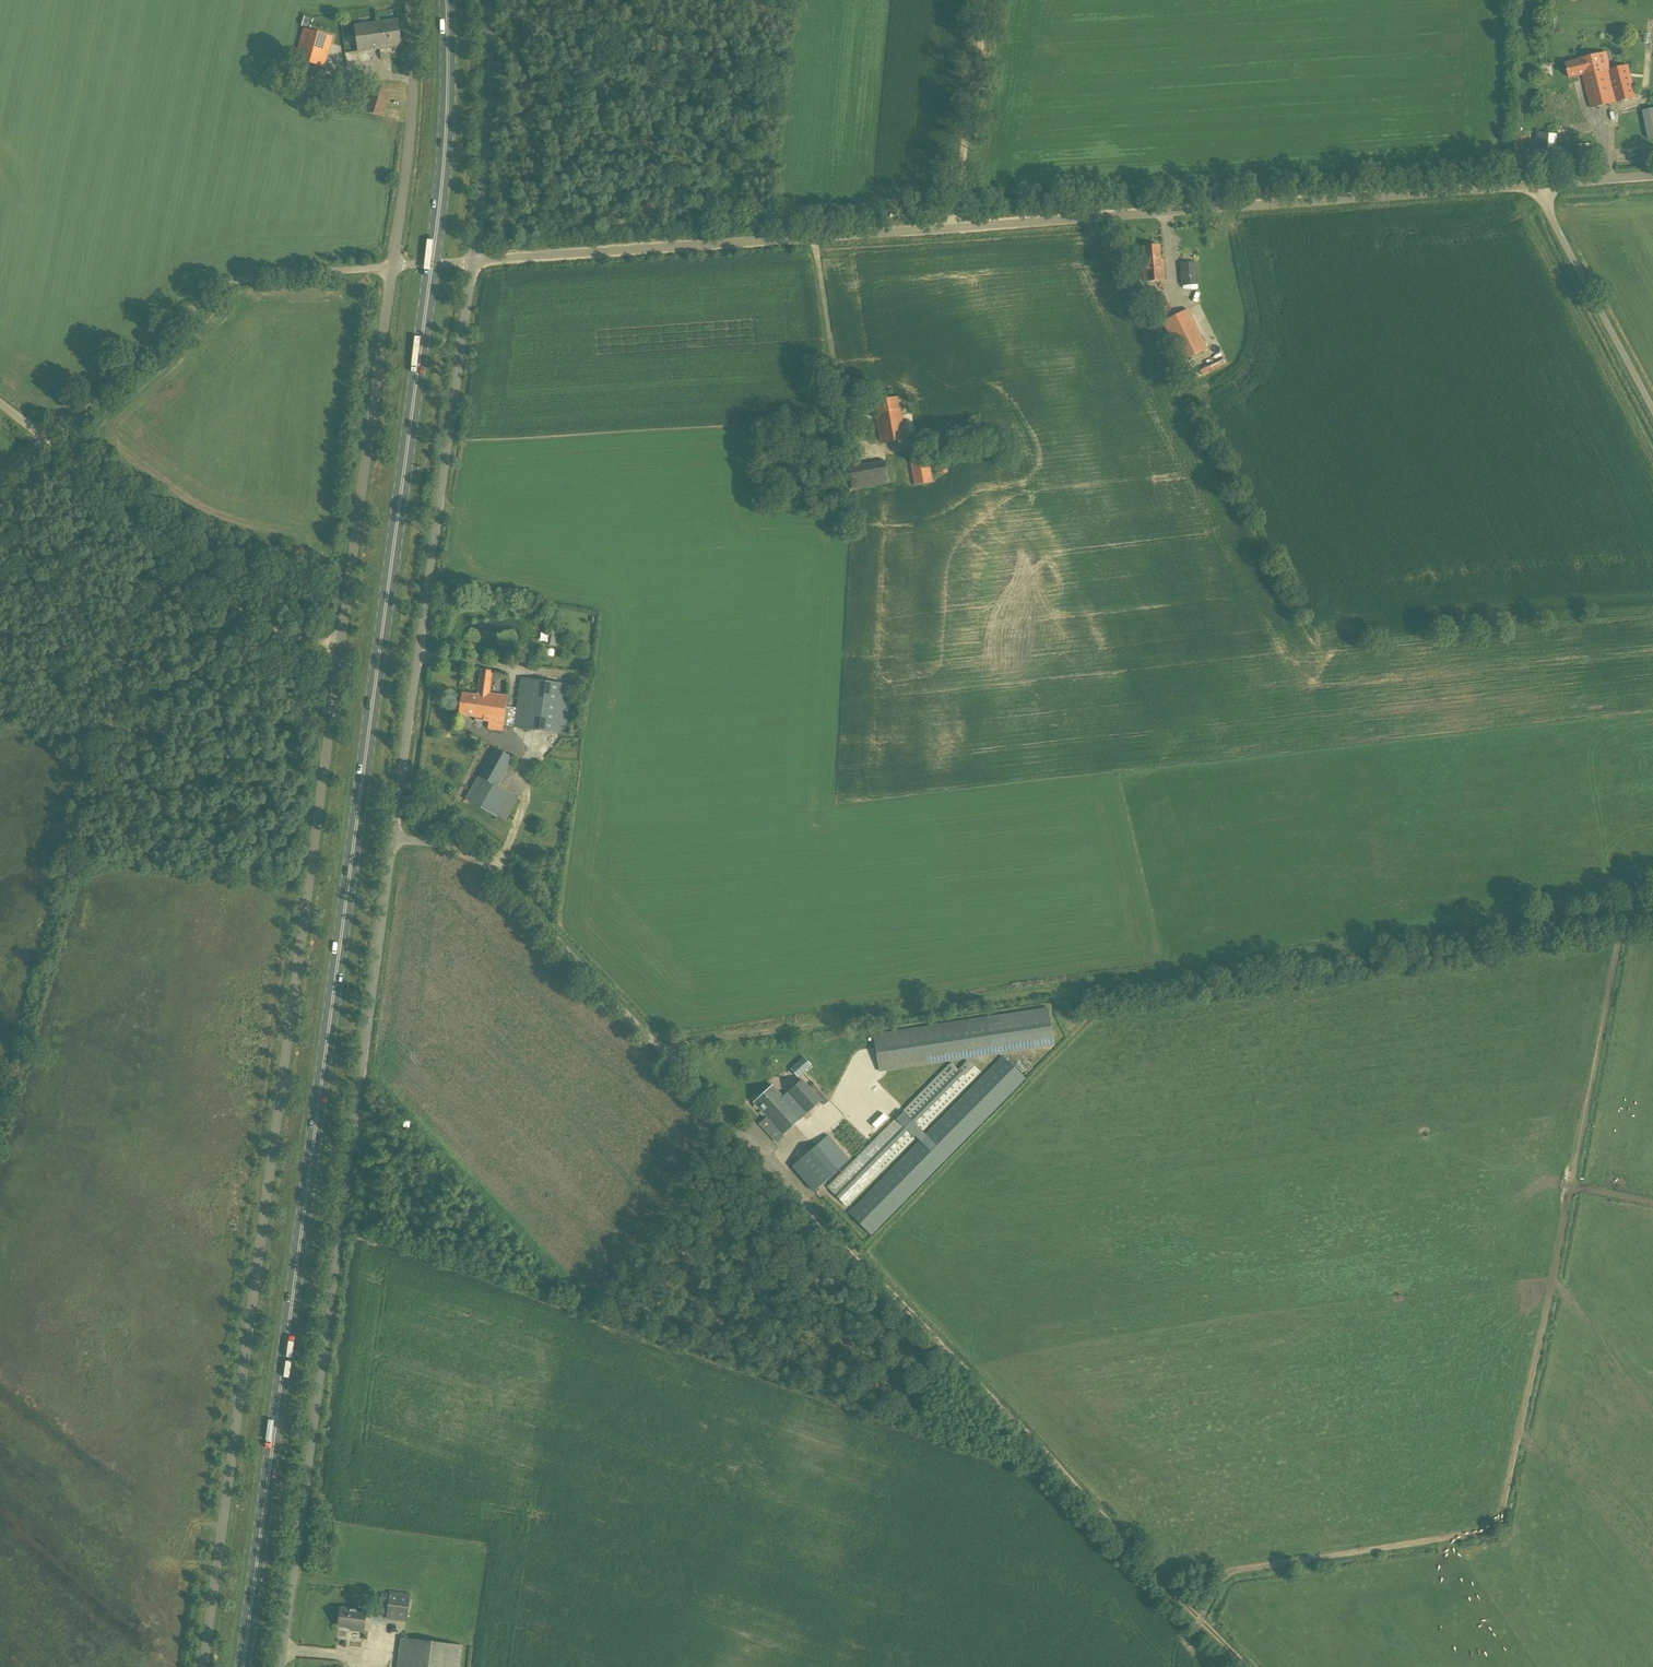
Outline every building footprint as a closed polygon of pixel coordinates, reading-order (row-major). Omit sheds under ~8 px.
[(304,16),(301,26),(311,28),(314,19),(304,16)] [(357,38),(400,33),(398,19),(355,25),(357,38)] [(1550,31),(1557,30),(1557,19),(1549,19),(1550,31)] [(325,67),(334,37),(304,28),(295,59),(325,67)] [(400,33),(357,38),(359,52),(402,46),(400,33)] [(1611,70),(1607,52),(1566,62),(1570,78),(1583,75),(1591,108),(1637,97),(1629,65),(1611,70)] [(368,101),(365,112),(382,117),(390,91),(373,85),(368,101)] [(329,96),(332,90),(326,87),(323,92),(329,96)] [(1642,110),(1644,119),(1652,117),(1652,108),(1642,110)] [(1535,133),(1535,160),(1556,160),(1556,133),(1535,133)] [(1590,156),(1589,144),(1579,144),(1579,156),(1590,156)] [(1161,260),(1160,245),(1143,246),(1145,264),(1143,264),(1144,282),(1165,280),(1163,260),(1161,260)] [(1198,289),(1197,285),(1198,284),(1196,262),(1180,263),(1181,286),(1191,285),(1191,290),(1198,289)] [(1161,320),(1166,318),(1174,315),(1164,293),(1161,294),(1151,298),(1161,320)] [(1174,315),(1161,320),(1179,360),(1202,350),(1184,310),(1174,315)] [(881,444),(907,439),(900,397),(873,401),(881,444)] [(965,439),(982,434),(979,423),(962,429),(965,439)] [(914,485),(933,481),(928,456),(910,459),(914,485)] [(862,464),(850,466),(848,467),(852,490),(889,483),(885,461),(885,460),(862,464)] [(936,473),(948,472),(947,461),(936,461),(936,473)] [(490,721),(504,723),(508,696),(489,693),(492,670),(481,669),(478,695),(477,707),(491,708),(490,721)] [(528,700),(568,706),(571,685),(521,678),(516,715),(526,717),(528,700)] [(478,695),(462,693),(459,715),(475,716),(475,719),(489,722),(488,729),(503,731),(504,723),(490,721),(491,708),(477,707),(478,695)] [(565,734),(568,706),(528,700),(526,717),(516,715),(514,727),(565,734)] [(506,821),(519,798),(498,787),(514,758),(494,747),(465,799),(506,821)] [(878,1068),(991,1052),(1054,1043),(1049,1008),(986,1017),(874,1034),(878,1068)] [(872,1236),(1026,1079),(1002,1055),(848,1212),(872,1236)] [(790,1069),(798,1078),(812,1065),(804,1056),(790,1069)] [(981,1072),(968,1059),(958,1069),(951,1062),(827,1187),(847,1207),(981,1072)] [(802,1078),(798,1082),(789,1091),(795,1098),(808,1112),(822,1100),(826,1096),(818,1087),(814,1090),(802,1078)] [(795,1098),(789,1091),(783,1096),(773,1085),(754,1102),(769,1119),(788,1103),(789,1104),(795,1098)] [(808,1112),(795,1098),(789,1104),(788,1103),(769,1119),(783,1135),(808,1112)] [(814,1192),(851,1159),(829,1134),(791,1166),(814,1192)] [(408,1621),(411,1593),(390,1590),(387,1619),(408,1621)] [(364,1632),(367,1610),(341,1607),(338,1626),(351,1628),(351,1630),(364,1632)] [(399,1666),(460,1666),(462,1647),(402,1639),(399,1666)]
